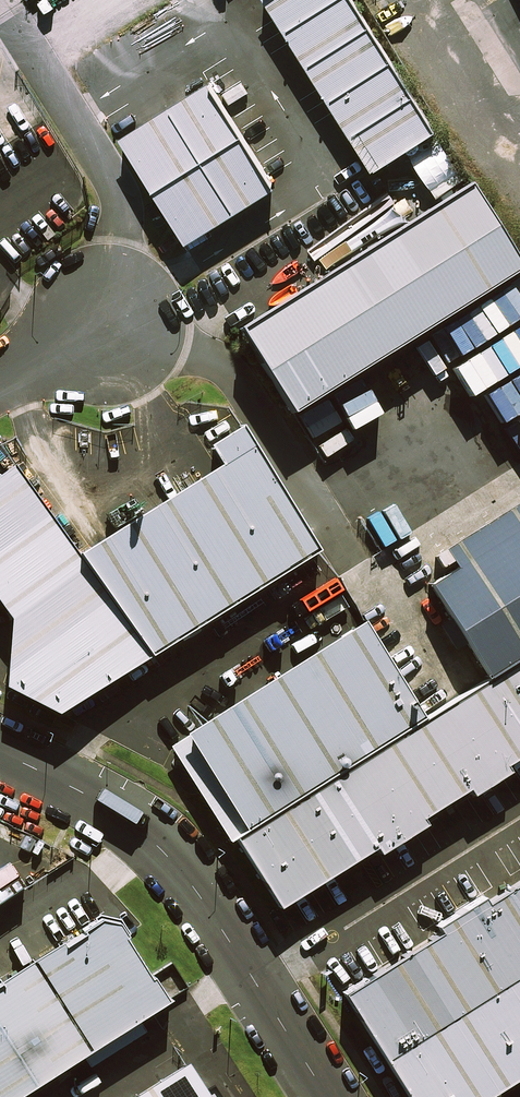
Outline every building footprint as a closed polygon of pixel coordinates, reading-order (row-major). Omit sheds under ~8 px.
[(352,0),(265,0),(364,158),(426,119),(352,0)] [(264,179),(200,77),(118,128),(182,230),(264,179)] [(463,185),(229,330),(281,412),(514,267),(463,185)] [(54,708),(303,544),(239,446),(78,548),(18,457),(0,469),(0,596),(10,609),(2,678),(54,708)] [(432,547),(443,565),(421,578),(481,674),(519,650),(519,493),(432,547)] [(169,731),(230,830),(422,711),(360,612),(169,731)] [(481,674),(422,711),(230,830),(275,901),(519,749),(519,650),(481,674)] [(381,1067),(519,979),(519,882),(340,999),(381,1067)] [(0,973),(0,1096),(164,997),(109,907),(0,973)] [(381,1067),(401,1096),(495,1096),(519,1082),(519,979),(381,1067)] [(185,1057),(119,1096),(210,1096),(185,1057)]
